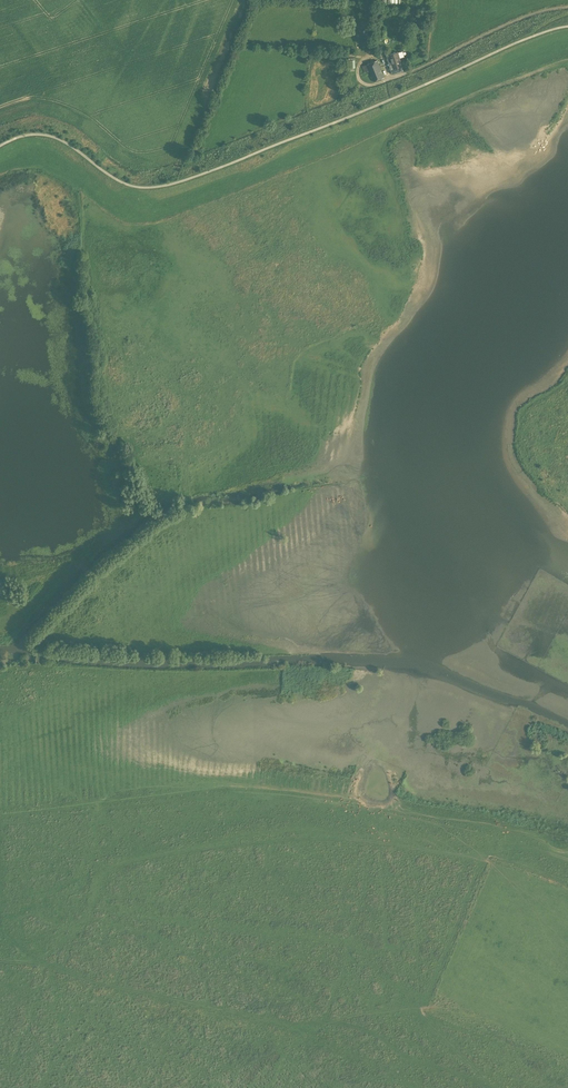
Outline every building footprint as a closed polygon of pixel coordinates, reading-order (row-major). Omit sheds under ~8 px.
[(389,53),(386,54),(389,65),(392,64),(396,63),(397,65),(397,64),(398,67),(402,66),(400,57),(404,56),(402,48),(394,50),(394,53),(389,54),(389,53)] [(373,82),(384,77),(378,60),(362,66),(364,72),(369,71),(373,82)] [(389,68),(389,70),(391,69),(392,73),(403,70),(402,66),(398,67),(397,64),(397,65),(396,63),(392,64),(389,65),(390,67),(389,68)]
